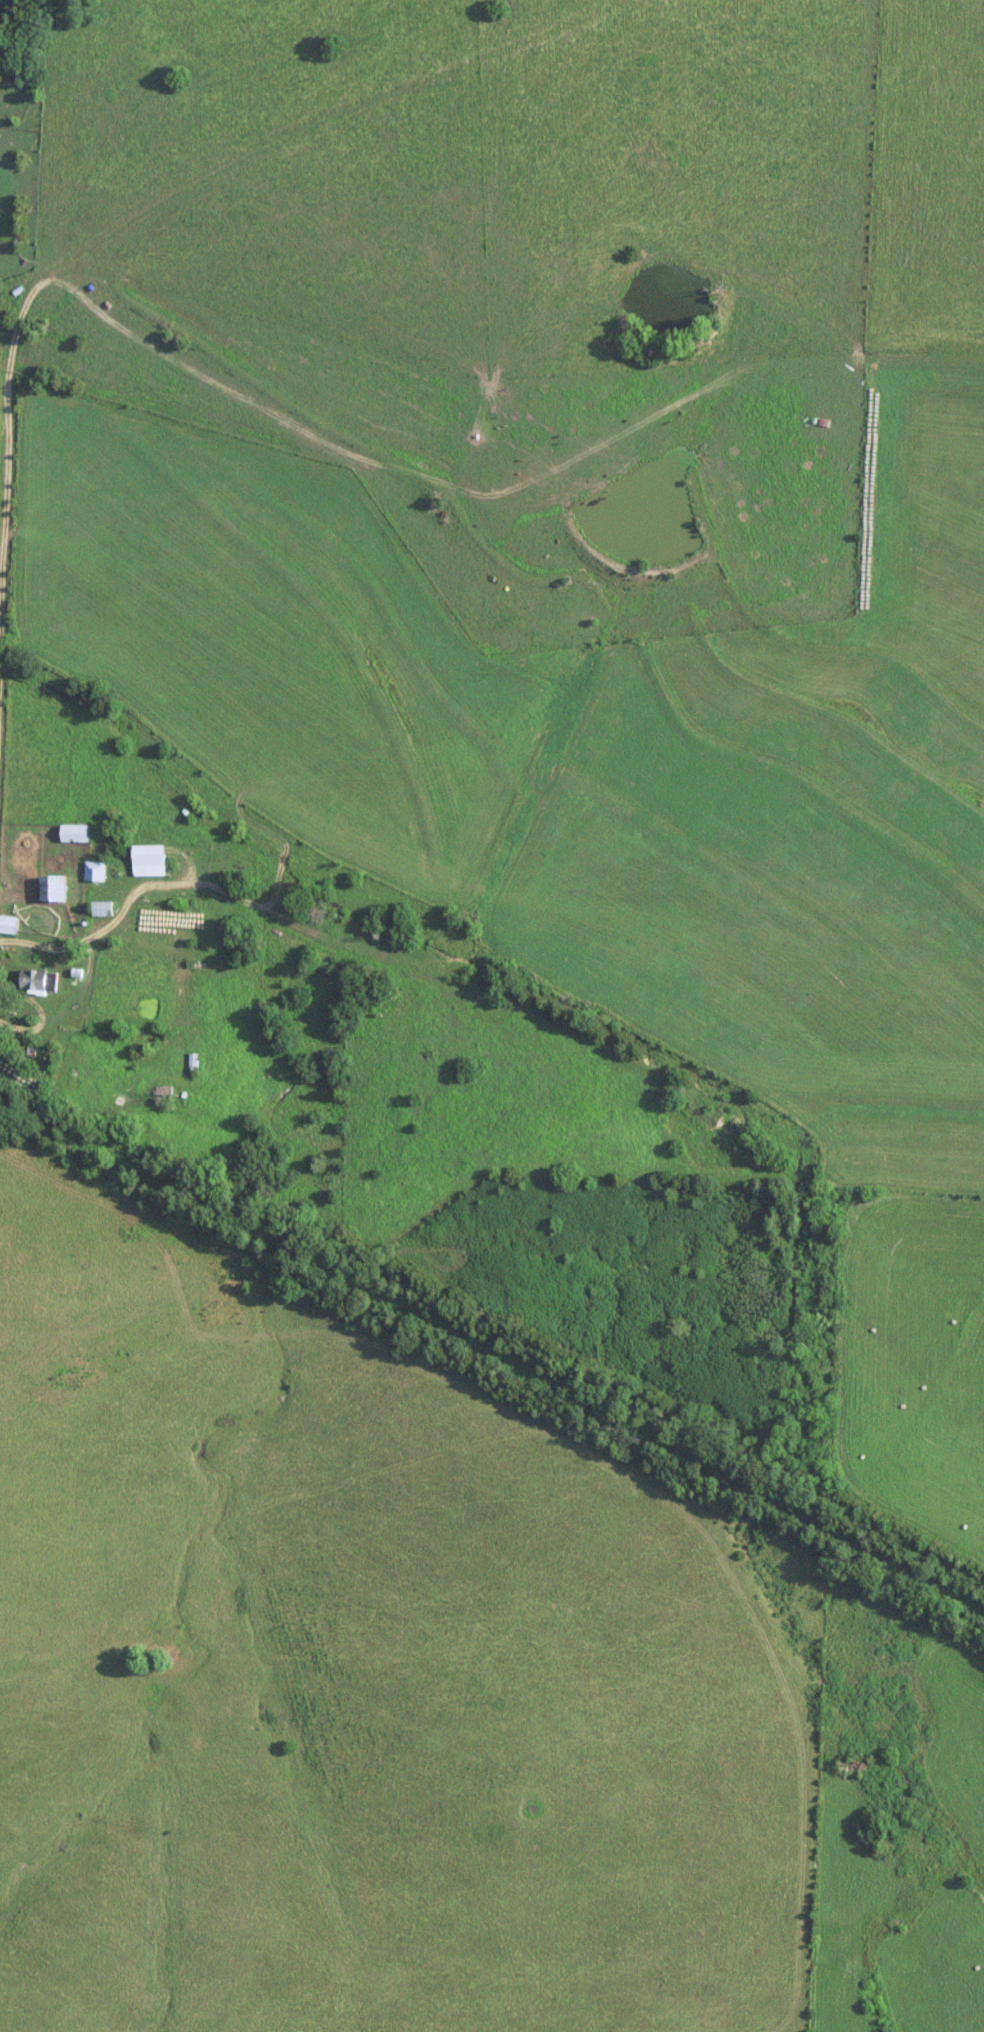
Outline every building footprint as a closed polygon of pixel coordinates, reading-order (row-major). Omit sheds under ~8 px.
[(86,825),(59,825),(59,841),(86,841),(86,825)] [(131,845),(131,875),(164,875),(164,845),(131,845)] [(83,880),(104,880),(104,862),(83,862),(83,880)] [(39,875),(39,901),(63,901),(63,875),(39,875)] [(112,916),(112,901),(91,901),(91,916),(112,916)] [(18,917),(0,916),(0,933),(16,934),(18,917)] [(55,990),(55,970),(18,970),(18,990),(55,990)] [(197,1066),(197,1054),(190,1053),(189,1066),(197,1066)] [(171,1086),(156,1086),(156,1108),(171,1108),(171,1086)]
